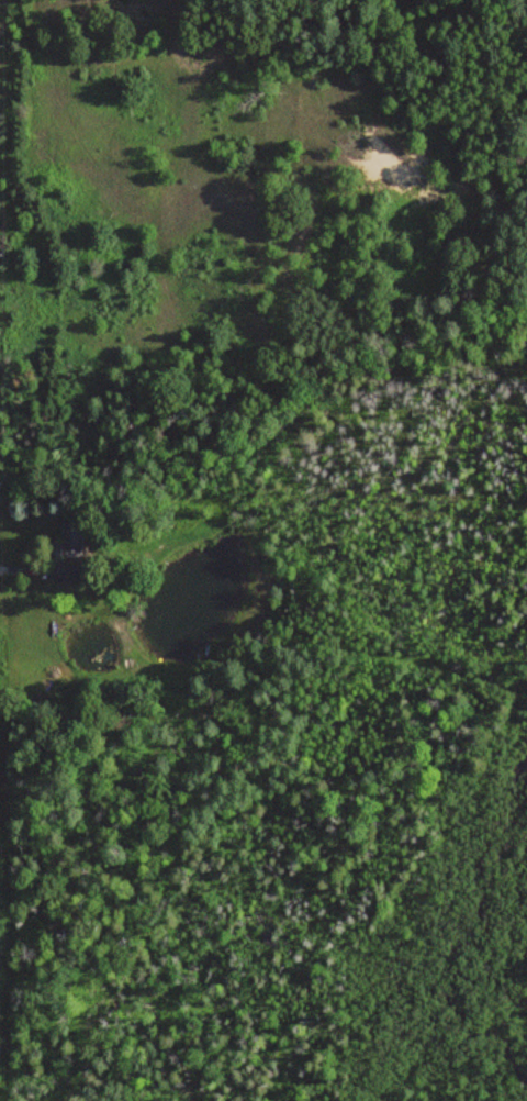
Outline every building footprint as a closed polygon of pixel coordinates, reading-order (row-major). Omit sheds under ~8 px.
[(83,556),(83,524),(61,524),(61,556),(83,556)]
